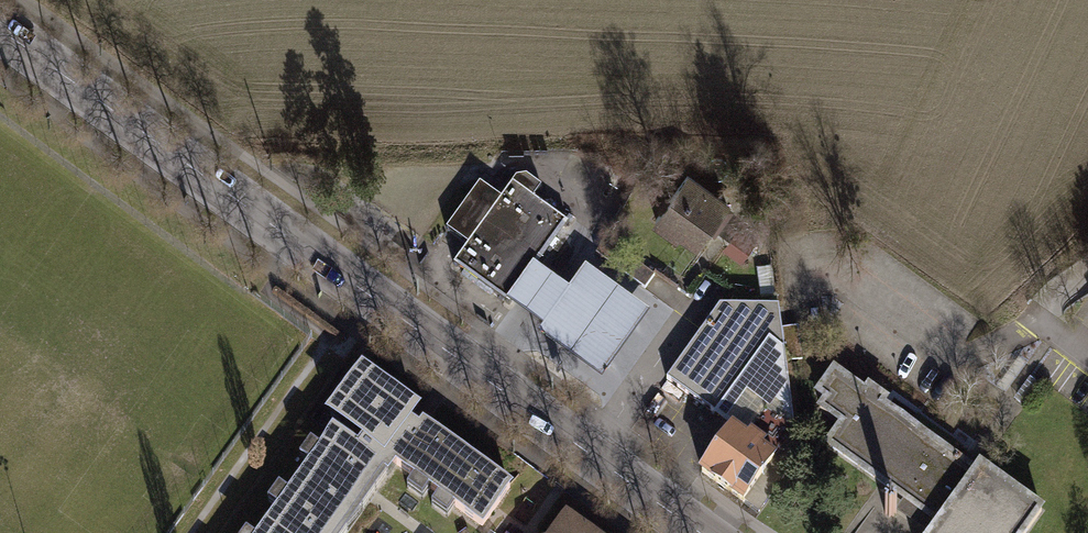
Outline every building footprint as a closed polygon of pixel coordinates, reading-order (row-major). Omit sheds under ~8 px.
[(728,204),(688,176),(654,224),(675,239),(678,235),(697,248),(728,204)] [(454,265),(511,305),(536,269),(569,224),(535,199),(542,188),(527,177),(517,178),(502,200),(480,185),(447,230),(468,246),(454,265)] [(621,271),(645,287),(654,274),(631,257),(621,271)] [(776,268),(763,269),(764,295),(777,295),(776,268)] [(569,292),(536,269),(511,305),(545,328),(539,337),(603,382),(650,314),(585,269),(569,292)] [(717,307),(668,380),(715,413),(735,385),(758,401),(783,365),(778,307),(717,307)] [(712,417),(732,431),(747,442),(751,436),(765,446),(761,452),(775,462),(745,504),(760,515),(801,457),(783,365),(758,401),(735,385),(715,413),(712,417)] [(835,371),(818,395),(827,401),(820,410),(843,426),(828,447),(939,526),(934,532),(1028,532),(1040,517),(884,406),(888,401),(869,387),(866,393),(835,371)] [(358,455),(380,471),(410,430),(416,421),(357,379),(321,429),(358,455)] [(466,532),(482,532),(506,499),(410,430),(380,471),(389,478),(408,491),(401,500),(415,511),(422,501),(433,509),(427,518),(441,528),(447,520),(466,532)] [(747,442),(732,431),(701,474),(745,504),(775,462),(761,452),(765,446),(751,436),(747,442)] [(389,478),(380,471),(358,455),(352,463),(328,445),(316,463),(304,455),(293,471),(304,479),(283,508),(273,501),(262,516),(272,523),(265,532),(349,532),(378,494),(389,478)]
